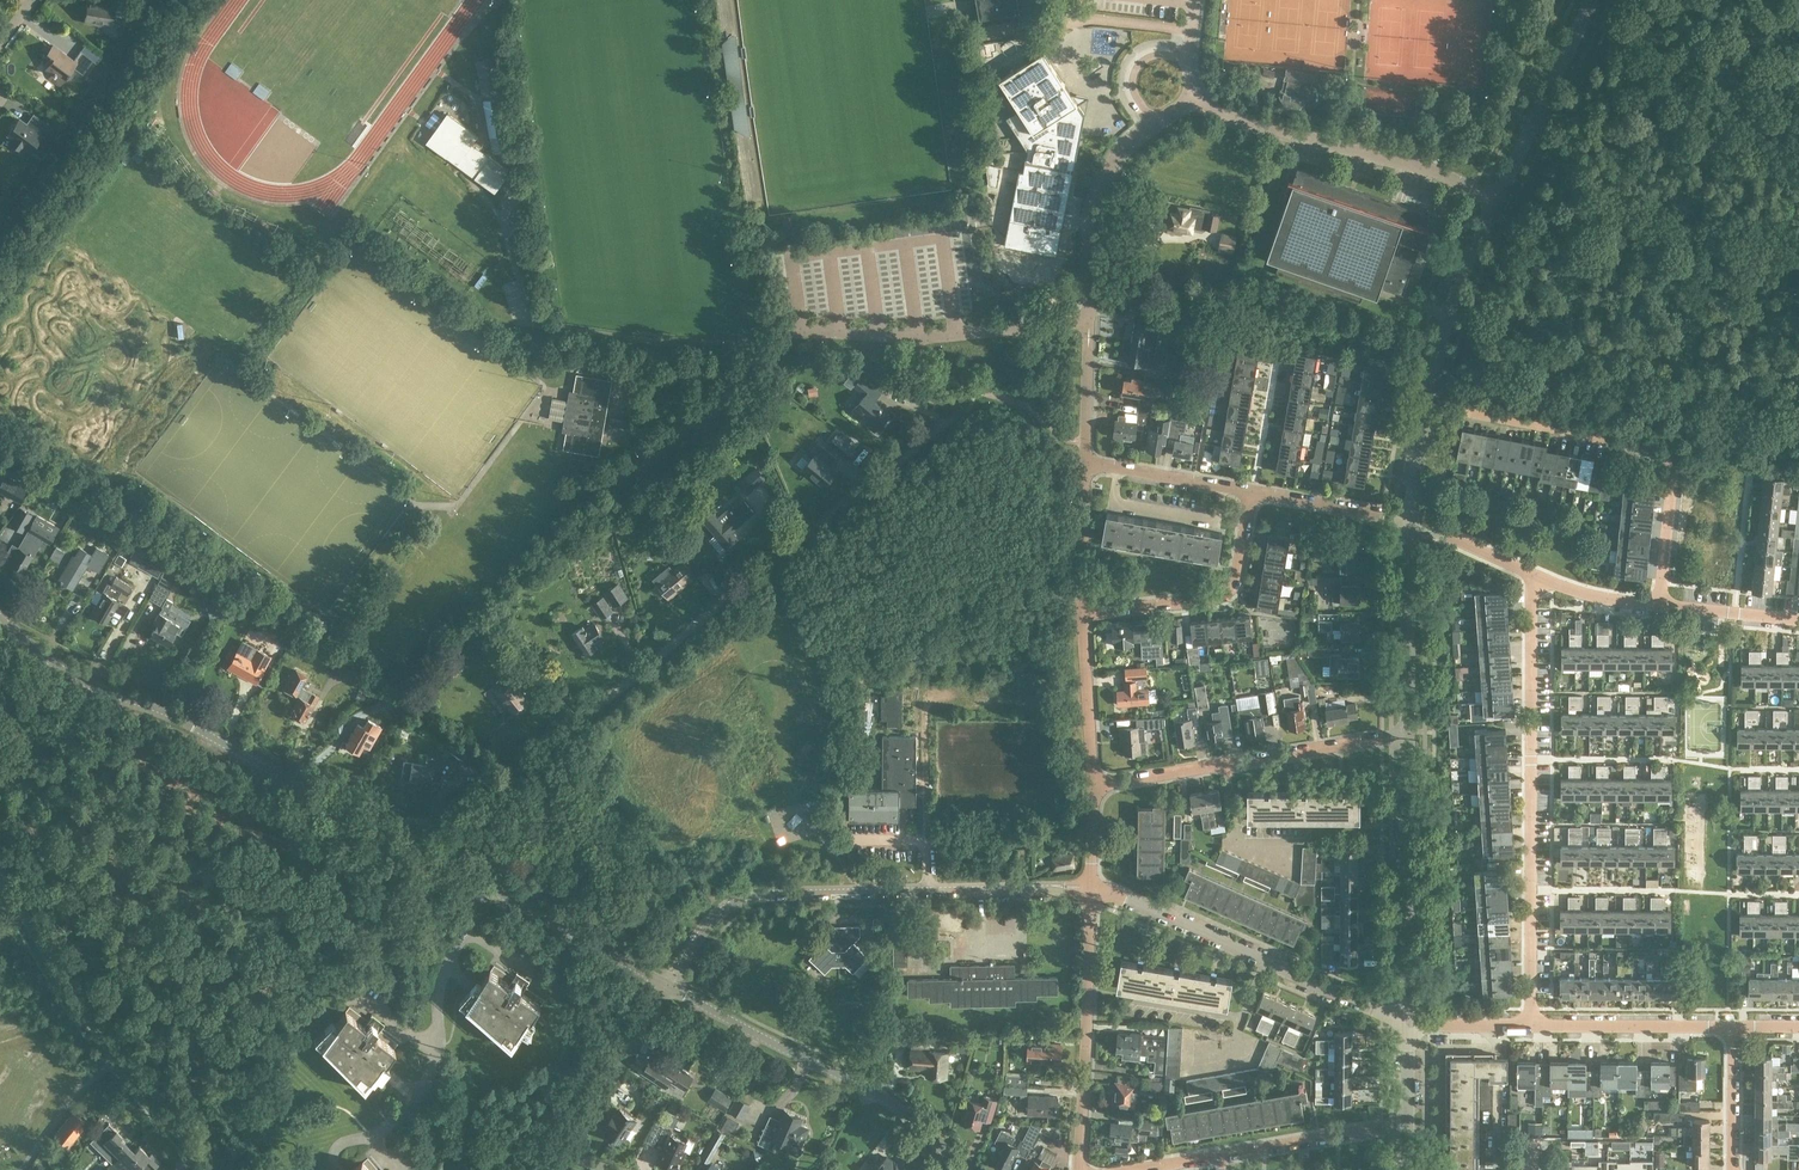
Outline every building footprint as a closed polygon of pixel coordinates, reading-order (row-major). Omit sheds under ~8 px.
[(126,0),(111,0),(110,4),(88,0),(85,23),(112,27),(115,10),(124,12),(126,0)] [(441,2),(452,11),(460,0),(443,0),(441,2)] [(480,7),(469,0),(466,0),(454,17),(467,26),(480,7)] [(994,16),(1005,15),(1006,21),(1021,19),(1017,0),(979,0),(981,10),(978,11),(980,26),(995,23),(994,16)] [(53,45),(43,60),(50,65),(46,70),(53,75),(49,80),(59,87),(73,67),(83,74),(93,60),(80,50),(73,60),(53,45)] [(1044,52),(999,80),(1019,110),(1006,118),(1026,155),(1023,172),(1019,171),(1015,191),(1019,192),(1013,222),(1058,230),(1070,191),(1085,116),(1044,52)] [(229,65),(241,74),(248,65),(236,56),(229,65)] [(476,60),(483,97),(504,94),(498,57),(476,60)] [(1313,75),(1287,69),(1284,80),(1288,81),(1285,91),(1281,90),(1276,111),(1301,117),(1307,97),(1298,95),(1301,84),(1310,86),(1313,75)] [(257,86),(270,95),(276,86),(263,77),(257,86)] [(478,85),(466,77),(462,82),(474,90),(478,85)] [(483,101),(493,153),(517,149),(516,143),(511,143),(509,133),(505,133),(499,98),(483,101)] [(479,136),(448,113),(427,142),(496,192),(511,172),(473,144),(479,136)] [(20,119),(8,135),(11,138),(8,142),(21,152),(24,147),(31,152),(32,150),(42,158),(57,137),(45,128),(40,134),(20,119)] [(49,164),(44,172),(51,176),(56,169),(49,164)] [(1001,167),(986,164),(989,186),(997,187),(1001,167)] [(1430,216),(1355,190),(1297,169),(1267,258),(1279,262),(1276,273),(1360,303),(1364,292),(1377,296),(1380,286),(1403,294),(1419,247),(1425,249),(1428,242),(1427,241),(1430,231),(1425,230),(1430,216)] [(34,194),(22,185),(14,197),(26,205),(34,194)] [(1205,228),(1216,230),(1219,216),(1209,214),(1209,211),(1191,207),(1190,210),(1178,207),(1177,214),(1171,213),(1168,228),(1192,233),(1193,225),(1205,227),(1205,228)] [(1222,232),(1218,252),(1233,255),(1237,235),(1222,232)] [(1160,331),(1154,330),(1155,325),(1148,324),(1148,323),(1135,321),(1131,343),(1144,345),(1156,348),(1160,331)] [(1192,329),(1161,321),(1159,328),(1190,336),(1192,329)] [(1156,348),(1144,345),(1131,343),(1131,344),(1128,343),(1127,350),(1130,351),(1127,364),(1140,366),(1141,365),(1153,368),(1156,348)] [(1260,347),(1239,343),(1236,358),(1257,362),(1260,347)] [(1318,357),(1297,353),(1294,368),(1315,371),(1318,357)] [(1255,376),(1257,362),(1236,358),(1234,373),(1255,376)] [(1326,373),(1331,374),(1336,375),(1337,372),(1333,371),(1335,362),(1329,360),(1326,373)] [(1342,375),(1349,376),(1351,365),(1344,363),(1342,375)] [(1385,368),(1364,365),(1362,379),(1383,383),(1385,368)] [(1292,382),(1313,386),(1315,371),(1294,368),(1292,382)] [(1194,372),(1180,370),(1179,378),(1193,380),(1194,372)] [(1131,381),(1125,380),(1122,393),(1152,399),(1154,386),(1163,387),(1164,378),(1159,377),(1159,376),(1145,373),(1144,381),(1132,378),(1131,381)] [(1231,388),(1252,391),(1255,376),(1234,373),(1231,388)] [(567,432),(564,450),(599,456),(613,380),(577,374),(574,392),(570,391),(563,431),(567,432)] [(865,395),(851,413),(859,420),(865,413),(880,426),(889,415),(874,402),(882,393),(869,381),(870,380),(863,375),(854,386),(865,395)] [(815,380),(817,389),(826,388),(825,379),(815,380)] [(1383,383),(1362,379),(1359,394),(1380,398),(1383,383)] [(1289,397),(1310,401),(1313,386),(1292,382),(1289,397)] [(1250,406),(1252,391),(1231,388),(1229,402),(1250,406)] [(1345,392),(1338,391),(1336,403),(1343,404),(1345,392)] [(1380,398),(1359,394),(1357,409),(1378,413),(1380,398)] [(1286,412),(1307,416),(1310,401),(1289,397),(1286,412)] [(1313,397),(1311,406),(1324,409),(1326,399),(1313,397)] [(1139,401),(1138,415),(1150,417),(1151,417),(1153,403),(1139,401)] [(1247,421),(1250,406),(1229,402),(1226,417),(1247,421)] [(1378,413),(1357,409),(1354,424),(1375,427),(1378,413)] [(1284,427),(1305,430),(1307,416),(1286,412),(1284,427)] [(1118,421),(1115,421),(1113,437),(1124,439),(1124,441),(1131,442),(1132,439),(1135,440),(1136,430),(1142,431),(1143,424),(1149,425),(1150,417),(1138,415),(1136,423),(1126,422),(1126,416),(1119,415),(1118,421)] [(1216,417),(1209,416),(1208,425),(1214,426),(1216,417)] [(1244,436),(1247,421),(1226,417),(1223,432),(1244,436)] [(1170,422),(1157,419),(1156,430),(1149,429),(1146,450),(1159,452),(1161,445),(1166,446),(1170,422)] [(1193,437),(1184,436),(1187,422),(1170,419),(1168,436),(1175,437),(1172,454),(1190,457),(1193,437)] [(1375,427),(1354,424),(1351,438),(1372,442),(1375,427)] [(1281,441),(1302,445),(1305,430),(1284,427),(1281,441)] [(1463,427),(1457,458),(1469,460),(1475,430),(1463,427)] [(1481,462),(1487,432),(1475,430),(1469,460),(1481,462)] [(1242,450),(1244,436),(1223,432),(1221,446),(1221,447),(1242,450)] [(1487,432),(1481,462),(1493,465),(1499,434),(1487,432)] [(1499,434),(1493,465),(1505,467),(1511,436),(1499,434)] [(855,449),(836,435),(829,444),(847,459),(855,449)] [(1336,443),(1338,436),(1331,435),(1329,442),(1336,443)] [(1511,436),(1505,467),(1517,469),(1523,439),(1511,436)] [(1372,442),(1351,438),(1349,453),(1370,457),(1372,442)] [(1523,439),(1517,469),(1529,471),(1535,441),(1523,439)] [(823,460),(830,452),(818,441),(807,454),(812,457),(802,469),(824,487),(831,479),(832,480),(837,474),(836,473),(837,471),(823,460)] [(1278,456),(1299,460),(1302,445),(1281,441),(1278,456)] [(1546,448),(1547,443),(1535,441),(1529,471),(1540,473),(1541,473),(1546,448)] [(1239,465),(1242,450),(1221,447),(1221,446),(1214,445),(1212,455),(1213,455),(1213,460),(1218,461),(1239,465)] [(1540,473),(1539,478),(1552,481),(1558,450),(1546,448),(1541,473),(1540,473)] [(1333,458),(1335,451),(1328,449),(1326,457),(1333,458)] [(1558,450),(1552,481),(1564,483),(1570,452),(1558,450)] [(1576,485),(1582,454),(1570,452),(1564,483),(1576,485)] [(1346,468),(1367,471),(1370,457),(1349,453),(1346,468)] [(1588,487),(1594,457),(1582,454),(1576,485),(1588,487)] [(1276,471),(1297,475),(1299,460),(1278,456),(1276,471)] [(1600,490),(1606,459),(1594,457),(1588,487),(1600,490)] [(585,461),(571,458),(569,470),(583,472),(585,461)] [(756,468),(738,484),(748,495),(766,479),(756,468)] [(1344,482),(1365,486),(1367,471),(1346,468),(1344,482)] [(1649,484),(1653,471),(1645,469),(1641,482),(1649,484)] [(1324,470),(1322,480),(1330,481),(1332,472),(1324,470)] [(1784,478),(1764,476),(1762,491),(1782,493),(1789,493),(1790,487),(1783,487),(1784,478)] [(1655,492),(1624,488),(1622,501),(1653,504),(1655,492)] [(1780,507),(1782,493),(1762,491),(1761,505),(1780,507)] [(716,534),(715,535),(727,548),(738,539),(731,531),(754,511),(744,501),(733,510),(735,513),(723,524),(712,511),(703,519),(716,534)] [(1652,516),(1653,504),(1622,501),(1621,513),(1652,516)] [(679,513),(684,505),(678,502),(673,509),(679,513)] [(1761,505),(1759,519),(1779,521),(1780,507),(1761,505)] [(14,527),(22,531),(29,518),(28,518),(31,512),(24,508),(14,527)] [(1107,513),(1102,540),(1140,546),(1145,519),(1107,513)] [(1652,516),(1621,513),(1620,525),(1651,528),(1652,516)] [(37,517),(29,531),(49,542),(57,529),(37,517)] [(87,517),(80,528),(95,536),(98,531),(106,536),(110,529),(87,517)] [(1184,526),(1145,519),(1140,546),(1179,553),(1184,526)] [(1758,533),(1777,535),(1779,521),(1759,519),(1758,533)] [(1649,540),(1651,528),(1620,525),(1618,537),(1649,540)] [(1222,533),(1184,526),(1179,553),(1218,560),(1222,533)] [(1290,537),(1269,533),(1267,548),(1287,552),(1290,537)] [(1776,550),(1777,535),(1758,533),(1756,548),(1776,550)] [(1649,540),(1618,537),(1617,549),(1648,552),(1649,540)] [(1339,569),(1355,569),(1355,559),(1358,559),(1358,551),(1355,551),(1355,549),(1341,549),(1341,542),(1314,542),(1313,559),(1331,560),(1331,569),(1339,569)] [(32,556),(31,555),(34,550),(22,543),(19,549),(19,548),(15,554),(9,550),(2,562),(22,573),(32,556)] [(138,545),(129,562),(137,567),(138,566),(158,577),(166,562),(146,551),(147,549),(138,545)] [(109,554),(102,549),(96,546),(91,554),(80,548),(75,557),(75,556),(65,572),(63,571),(59,578),(61,580),(60,582),(62,583),(63,582),(73,589),(85,568),(90,571),(92,567),(99,571),(109,554)] [(693,546),(687,550),(696,563),(702,558),(693,546)] [(1267,548),(1264,563),(1285,567),(1287,552),(1267,548)] [(1774,564),(1775,556),(1782,557),(1783,550),(1776,550),(1756,548),(1755,562),(1774,564)] [(1617,549),(1616,561),(1647,565),(1648,552),(1617,549)] [(114,562),(121,566),(126,559),(118,554),(114,562)] [(1614,573),(1645,577),(1647,565),(1616,561),(1614,573)] [(1773,578),(1774,564),(1755,562),(1753,576),(1773,578)] [(1262,578),(1283,581),(1285,567),(1264,563),(1262,578)] [(693,578),(681,564),(673,570),(670,565),(653,579),(669,598),(693,578)] [(103,621),(104,620),(107,622),(119,601),(117,600),(122,591),(127,594),(128,593),(130,594),(133,589),(131,588),(132,586),(116,576),(111,585),(108,583),(103,592),(104,592),(92,613),(100,618),(99,619),(103,621)] [(1752,591),(1771,593),(1773,578),(1753,576),(1752,591)] [(1333,594),(1333,602),(1359,602),(1359,584),(1342,584),(1342,577),(1326,577),(1326,594),(1333,594)] [(1262,578),(1259,593),(1280,596),(1283,581),(1262,578)] [(1786,594),(1793,595),(1795,581),(1787,580),(1786,594)] [(160,612),(165,616),(173,602),(166,598),(171,590),(158,583),(149,598),(155,601),(155,602),(163,607),(160,612)] [(1506,590),(1474,592),(1475,604),(1506,602),(1506,590)] [(1257,608),(1278,611),(1278,609),(1280,596),(1259,593),(1257,608)] [(604,597),(592,604),(602,618),(613,611),(604,597)] [(1507,615),(1506,602),(1475,604),(1476,617),(1507,615)] [(1278,609),(1278,611),(1277,615),(1297,619),(1298,612),(1278,609)] [(165,616),(160,612),(152,625),(155,627),(152,634),(168,643),(175,631),(179,624),(172,620),(165,616)] [(1323,612),(1302,612),(1302,620),(1323,620),(1323,612)] [(1250,615),(1235,617),(1238,639),(1253,637),(1250,615)] [(1507,615),(1476,617),(1477,629),(1508,627),(1507,615)] [(1602,615),(1601,630),(1615,631),(1617,616),(1602,615)] [(1235,617),(1220,619),(1223,640),(1238,639),(1235,617)] [(1220,619),(1205,620),(1208,642),(1223,640),(1220,619)] [(1359,638),(1359,621),(1350,622),(1350,619),(1331,619),(1332,628),(1342,628),(1342,638),(1359,638)] [(1190,622),(1193,643),(1208,642),(1205,620),(1190,622)] [(261,630),(267,633),(272,625),(266,622),(261,630)] [(605,638),(595,623),(585,629),(583,626),(572,633),(586,655),(597,647),(595,644),(605,638)] [(1114,642),(1115,646),(1133,645),(1133,641),(1138,641),(1137,633),(1149,632),(1148,624),(1132,625),(1132,626),(1113,627),(1114,642)] [(1170,625),(1171,642),(1184,641),(1183,624),(1170,625)] [(1509,639),(1508,627),(1477,629),(1478,641),(1509,639)] [(295,636),(289,632),(282,643),(288,646),(295,636)] [(1575,667),(1575,648),(1575,634),(1569,634),(1569,648),(1561,648),(1561,667),(1575,667)] [(1581,648),(1581,634),(1575,634),(1575,648),(1575,667),(1589,667),(1589,648),(1581,648)] [(1597,634),(1597,648),(1589,648),(1589,667),(1602,667),(1602,634),(1597,634)] [(1602,667),(1616,667),(1616,648),(1608,648),(1608,634),(1602,634),(1602,667)] [(1616,667),(1630,667),(1630,634),(1624,634),(1624,648),(1616,648),(1616,667)] [(1630,667),(1644,667),(1644,648),(1636,648),(1636,634),(1630,634),(1630,667)] [(1644,667),(1658,667),(1658,634),(1652,634),(1652,648),(1644,648),(1644,667)] [(1663,648),(1663,634),(1658,634),(1658,667),(1672,667),(1672,648),(1663,648)] [(1509,639),(1478,641),(1479,653),(1510,651),(1509,639)] [(1163,663),(1162,643),(1141,645),(1142,658),(1156,657),(1157,664),(1163,663)] [(236,672),(256,683),(265,667),(264,667),(270,656),(257,648),(253,656),(244,651),(246,647),(241,645),(237,652),(229,665),(238,669),(236,672)] [(1200,663),(1198,647),(1187,648),(1190,664),(1200,663)] [(440,662),(449,674),(465,663),(456,651),(440,662)] [(1479,653),(1480,665),(1511,663),(1510,651),(1479,653)] [(1740,665),(1740,685),(1754,685),(1754,651),(1749,651),(1749,665),(1740,665)] [(1754,685),(1768,685),(1768,665),(1760,665),(1760,651),(1754,651),(1754,685)] [(1776,665),(1768,665),(1768,685),(1782,685),(1782,651),(1776,651),(1776,665)] [(1782,685),(1796,685),(1796,665),(1788,665),(1788,651),(1782,651),(1782,685)] [(1307,685),(1307,688),(1315,687),(1314,684),(1296,653),(1287,654),(1291,687),(1300,685),(1307,685)] [(1331,674),(1339,674),(1359,674),(1359,657),(1342,657),(1342,654),(1331,654),(1331,655),(1331,674)] [(330,671),(341,677),(342,675),(349,679),(356,666),(338,657),(330,671)] [(1256,668),(1264,667),(1265,676),(1269,675),(1268,660),(1256,661),(1256,668)] [(1511,663),(1480,665),(1481,678),(1512,675),(1511,663)] [(1126,669),(1127,679),(1128,678),(1128,682),(1124,682),(1125,690),(1118,691),(1119,705),(1140,703),(1140,704),(1150,704),(1149,687),(1144,688),(1144,677),(1147,677),(1146,668),(1126,669)] [(297,720),(303,723),(304,721),(304,722),(319,696),(301,686),(308,676),(296,669),(284,690),(296,697),(297,696),(299,697),(289,713),(298,718),(297,720)] [(1481,678),(1482,690),(1513,688),(1512,675),(1481,678)] [(497,693),(513,713),(530,700),(513,679),(497,693)] [(913,682),(912,691),(921,692),(922,683),(913,682)] [(889,684),(888,722),(905,722),(905,684),(889,684)] [(1205,686),(1196,687),(1199,710),(1208,708),(1205,686)] [(1317,702),(1315,687),(1307,688),(1308,694),(1310,703),(1317,702)] [(1513,688),(1482,690),(1482,702),(1514,700),(1513,688)] [(1266,712),(1277,710),(1274,691),(1259,693),(1261,706),(1239,710),(1241,719),(1245,719),(1248,736),(1265,733),(1262,716),(1267,715),(1266,712)] [(394,694),(380,701),(384,710),(398,703),(394,694)] [(1290,730),(1305,727),(1304,718),(1305,717),(1303,701),(1300,702),(1299,695),(1284,698),(1285,706),(1282,709),(1286,711),(1287,711),(1290,730)] [(1632,709),(1632,696),(1618,696),(1618,702),(1626,702),(1625,709),(1632,709)] [(1514,712),(1514,700),(1482,702),(1483,714),(1514,712)] [(1345,706),(1327,709),(1326,703),(1320,704),(1322,713),(1327,712),(1328,723),(1349,720),(1348,719),(1358,718),(1356,703),(1345,705),(1345,706)] [(1229,719),(1227,705),(1220,706),(1221,712),(1213,713),(1214,721),(1206,723),(1209,742),(1224,739),(1221,721),(1229,719)] [(1193,730),(1194,730),(1193,728),(1200,726),(1197,709),(1188,710),(1190,721),(1177,723),(1181,747),(1195,744),(1193,730)] [(1569,714),(1561,714),(1561,732),(1575,732),(1575,714),(1575,709),(1569,709),(1569,714)] [(1597,715),(1589,715),(1589,732),(1604,732),(1604,715),(1604,709),(1597,709),(1597,715)] [(1618,715),(1618,732),(1632,732),(1632,715),(1632,709),(1625,709),(1625,715),(1618,715)] [(1575,732),(1589,732),(1589,715),(1575,714),(1575,732)] [(1604,732),(1618,732),(1618,715),(1604,715),(1604,732)] [(1646,715),(1632,715),(1632,732),(1646,732),(1646,715)] [(1660,715),(1646,715),(1646,732),(1660,732),(1660,715)] [(1675,715),(1660,715),(1660,732),(1675,732),(1675,715)] [(1147,727),(1163,727),(1162,719),(1147,720),(1147,727)] [(354,750),(358,753),(363,745),(369,748),(381,727),(369,720),(364,727),(358,724),(355,730),(346,745),(349,747),(349,749),(354,752),(354,750)] [(1736,746),(1751,746),(1751,729),(1751,723),(1745,723),(1745,729),(1736,729),(1736,746)] [(1751,723),(1751,729),(1751,746),(1765,746),(1765,729),(1758,729),(1758,723),(1752,723),(1751,723)] [(1765,746),(1779,746),(1779,729),(1780,729),(1780,723),(1774,723),(1774,729),(1765,729),(1765,746)] [(1144,727),(1120,729),(1121,740),(1124,739),(1125,754),(1147,752),(1146,741),(1144,727)] [(1779,746),(1794,746),(1794,729),(1780,729),(1779,729),(1779,746)] [(1506,730),(1474,732),(1475,744),(1507,743),(1506,730)] [(849,823),(900,823),(900,807),(906,806),(906,807),(916,807),(917,736),(882,736),(882,790),(849,790),(849,823)] [(1507,754),(1507,743),(1475,744),(1476,757),(1507,754)] [(425,765),(403,762),(401,777),(409,778),(409,779),(410,779),(409,781),(418,782),(418,783),(421,783),(421,781),(431,782),(431,781),(438,781),(443,774),(451,778),(462,760),(450,752),(445,759),(426,757),(425,765)] [(1477,769),(1508,767),(1507,754),(1476,757),(1477,769)] [(1561,799),(1574,799),(1575,765),(1569,765),(1568,779),(1561,779),(1561,799)] [(1580,779),(1580,765),(1575,765),(1574,799),(1588,799),(1588,779),(1580,779)] [(1588,799),(1602,799),(1602,765),(1596,765),(1596,779),(1588,779),(1588,799)] [(1608,780),(1608,765),(1602,765),(1602,799),(1616,799),(1616,780),(1608,780)] [(1624,765),(1624,780),(1616,780),(1616,799),(1630,799),(1630,766),(1624,765)] [(1630,799),(1643,799),(1644,780),(1635,780),(1636,766),(1630,766),(1630,799)] [(1643,799),(1657,799),(1657,766),(1651,766),(1651,780),(1644,780),(1643,799)] [(1663,780),(1663,766),(1657,766),(1657,799),(1671,799),(1671,780),(1663,780)] [(1477,769),(1478,781),(1509,779),(1508,767),(1477,769)] [(1748,776),(1748,790),(1740,790),(1740,810),(1754,810),(1754,776),(1748,776)] [(1754,810),(1768,810),(1768,790),(1760,790),(1760,776),(1754,776),(1754,810)] [(1776,790),(1768,790),(1768,810),(1781,810),(1781,776),(1776,776),(1776,790)] [(1781,810),(1795,810),(1795,791),(1788,791),(1788,776),(1781,776),(1781,810)] [(1479,793),(1510,791),(1509,779),(1478,781),(1479,793)] [(1212,834),(1217,833),(1213,808),(1221,807),(1219,790),(1204,792),(1209,822),(1210,828),(1211,828),(1212,834)] [(1479,793),(1480,805),(1511,803),(1510,791),(1479,793)] [(1193,811),(1200,810),(1201,816),(1203,829),(1210,828),(1209,822),(1204,792),(1190,795),(1193,811)] [(1248,820),(1285,820),(1285,792),(1248,792),(1248,820)] [(1285,820),(1322,820),(1322,793),(1285,792),(1285,820)] [(1360,793),(1322,793),(1322,820),(1360,820),(1360,793)] [(1480,818),(1512,815),(1511,803),(1480,805),(1480,818)] [(1164,874),(1161,874),(1163,809),(1139,808),(1139,822),(1137,875),(1154,875),(1154,882),(1164,882),(1164,874)] [(1513,828),(1512,815),(1480,818),(1481,830),(1513,828)] [(1481,830),(1482,842),(1513,840),(1513,828),(1481,830)] [(1560,864),(1574,864),(1574,828),(1568,828),(1568,847),(1560,847),(1560,855),(1560,864)] [(1574,864),(1588,864),(1589,847),(1581,847),(1581,828),(1574,828),(1574,864)] [(1588,864),(1603,864),(1603,828),(1597,828),(1596,847),(1589,847),(1588,864)] [(1610,828),(1603,828),(1603,864),(1617,864),(1617,847),(1609,847),(1610,828)] [(1617,864),(1631,864),(1632,828),(1625,828),(1625,847),(1617,847),(1617,864)] [(1638,828),(1632,828),(1631,864),(1646,864),(1646,847),(1638,847),(1638,828)] [(1646,864),(1660,864),(1660,828),(1653,828),(1653,847),(1646,847),(1646,864)] [(1667,828),(1660,828),(1660,864),(1674,865),(1674,847),(1666,847),(1667,828)] [(1028,845),(1024,832),(1013,835),(1017,848),(1028,845)] [(1191,863),(1191,838),(1184,838),(1181,838),(1181,863),(1191,863)] [(1483,855),(1514,852),(1513,840),(1482,842),(1483,855)] [(1317,848),(1303,847),(1302,854),(1317,855),(1317,848)] [(1206,863),(1219,869),(1221,865),(1227,852),(1222,849),(1215,863),(1208,859),(1206,863)] [(1736,872),(1750,872),(1750,854),(1750,849),(1744,849),(1744,854),(1736,854),(1736,872)] [(1750,872),(1765,872),(1765,854),(1757,854),(1757,849),(1750,849),(1750,854),(1750,872)] [(1773,855),(1765,854),(1765,872),(1779,872),(1779,855),(1779,849),(1773,849),(1773,855)] [(1335,858),(1321,858),(1322,864),(1335,864),(1340,864),(1357,864),(1357,850),(1341,850),(1340,858),(1335,858)] [(1227,852),(1221,865),(1219,869),(1226,872),(1228,868),(1234,854),(1227,852)] [(1055,871),(1075,868),(1072,854),(1052,857),(1055,871)] [(1234,854),(1228,868),(1226,872),(1233,875),(1235,871),(1241,857),(1234,854)] [(1302,854),(1302,862),(1316,863),(1317,855),(1302,854)] [(1793,872),(1793,855),(1779,855),(1779,872),(1793,872)] [(1239,873),(1241,874),(1247,860),(1241,857),(1235,871),(1233,875),(1237,877),(1239,873)] [(1243,881),(1246,882),(1248,877),(1254,863),(1247,860),(1241,874),(1245,875),(1243,881)] [(1316,870),(1316,863),(1302,862),(1301,869),(1316,870)] [(1254,863),(1248,877),(1246,882),(1253,884),(1255,880),(1260,866),(1254,863)] [(1357,879),(1357,864),(1340,864),(1340,879),(1357,879)] [(1259,887),(1261,883),(1267,869),(1260,866),(1255,880),(1253,884),(1259,887)] [(1192,881),(1185,896),(1293,944),(1303,923),(1195,874),(1196,871),(1190,868),(1185,878),(1192,881)] [(1267,869),(1261,883),(1259,887),(1266,890),(1268,886),(1274,872),(1267,869)] [(1301,869),(1301,877),(1315,877),(1316,870),(1301,869)] [(1505,870),(1474,872),(1475,885),(1506,882),(1505,870)] [(1271,887),(1275,889),(1280,875),(1274,872),(1268,886),(1266,890),(1269,891),(1271,887)] [(1275,889),(1281,891),(1287,878),(1280,875),(1275,889)] [(1301,877),(1300,884),(1315,885),(1315,881),(1315,877),(1301,877)] [(1288,894),(1294,881),(1287,878),(1281,891),(1288,894)] [(1357,879),(1340,879),(1340,887),(1340,893),(1357,893),(1357,879)] [(1288,894),(1295,897),(1300,884),(1294,881),(1288,894)] [(1506,882),(1475,885),(1476,897),(1507,895),(1506,882)] [(1295,904),(1315,904),(1315,885),(1300,884),(1295,897),(1295,904)] [(1340,893),(1340,900),(1340,907),(1357,907),(1357,893),(1340,893)] [(1477,909),(1508,907),(1507,895),(1476,897),(1477,909)] [(1559,931),(1573,931),(1574,897),(1568,897),(1568,911),(1560,911),(1559,931)] [(1573,931),(1587,931),(1587,911),(1579,911),(1579,897),(1574,897),(1573,931)] [(1587,931),(1601,931),(1601,897),(1595,897),(1595,912),(1587,911),(1587,931)] [(1601,931),(1615,931),(1615,912),(1607,912),(1607,897),(1601,897),(1601,931)] [(1615,931),(1629,931),(1629,897),(1623,897),(1623,912),(1615,912),(1615,931)] [(1634,912),(1635,898),(1629,897),(1629,931),(1643,931),(1643,912),(1634,912)] [(1643,931),(1657,931),(1657,897),(1650,897),(1650,912),(1643,912),(1643,931)] [(1671,912),(1662,912),(1662,897),(1657,897),(1657,931),(1671,931),(1671,912)] [(1748,916),(1740,916),(1740,935),(1753,935),(1753,902),(1748,902),(1748,916)] [(1753,935),(1767,935),(1767,916),(1759,916),(1760,902),(1753,902),(1753,935)] [(1775,916),(1767,916),(1767,935),(1781,935),(1781,902),(1775,902),(1775,916)] [(1781,935),(1795,935),(1795,916),(1787,916),(1787,902),(1781,902),(1781,935)] [(671,916),(676,908),(671,904),(666,913),(671,916)] [(1357,922),(1357,907),(1340,907),(1340,915),(1335,915),(1335,922),(1340,922),(1357,922)] [(1508,907),(1477,909),(1477,921),(1509,919),(1508,907)] [(907,918),(893,918),(894,968),(908,968),(907,918)] [(1509,919),(1477,921),(1478,933),(1510,931),(1509,919)] [(1340,936),(1357,936),(1357,922),(1340,922),(1340,927),(1340,936)] [(853,926),(853,927),(824,928),(824,937),(827,941),(810,959),(825,974),(832,966),(846,966),(853,973),(854,972),(859,977),(873,963),(853,944),(860,936),(860,926),(853,926)] [(1510,931),(1478,933),(1479,945),(1510,943),(1510,931)] [(1340,951),(1357,951),(1357,936),(1340,936),(1340,944),(1340,951)] [(1510,943),(1479,945),(1480,958),(1511,956),(1510,943)] [(1340,957),(1340,965),(1357,965),(1357,951),(1340,951),(1335,951),(1321,951),(1321,957),(1331,957),(1340,957)] [(1511,956),(1480,958),(1481,970),(1512,968),(1511,956)] [(1603,979),(1595,979),(1595,958),(1589,958),(1589,979),(1589,997),(1603,997),(1603,979)] [(1159,968),(1122,961),(1117,989),(1154,995),(1159,968)] [(1624,972),(1632,972),(1632,965),(1624,965),(1624,963),(1617,963),(1617,979),(1618,997),(1632,997),(1632,979),(1624,979),(1624,972)] [(1646,997),(1646,979),(1646,971),(1638,971),(1638,963),(1632,963),(1632,965),(1632,972),(1632,979),(1632,997),(1646,997)] [(1771,979),(1763,979),(1763,997),(1778,997),(1778,979),(1778,963),(1771,963),(1771,979)] [(1646,997),(1660,997),(1661,979),(1651,979),(1651,965),(1647,965),(1647,971),(1646,971),(1646,979),(1646,997)] [(1036,995),(1058,994),(1057,978),(1015,978),(1015,966),(951,967),(951,980),(908,981),(908,997),(930,997),(930,1002),(951,1002),(951,1007),(1016,1006),(1016,1000),(1036,1000),(1036,995)] [(1154,995),(1190,1001),(1195,974),(1159,968),(1154,995)] [(1512,968),(1481,970),(1482,982),(1513,980),(1512,968)] [(523,985),(517,981),(511,991),(508,989),(510,985),(491,972),(482,984),(467,1007),(514,1048),(542,1006),(522,993),(519,997),(516,994),(523,985)] [(1661,972),(1661,979),(1660,997),(1675,997),(1675,979),(1667,979),(1667,972),(1661,972)] [(1763,997),(1763,979),(1763,972),(1757,972),(1757,979),(1749,979),(1749,997),(1763,997)] [(1570,973),(1570,979),(1560,978),(1560,986),(1557,986),(1557,995),(1560,995),(1560,997),(1561,997),(1561,999),(1569,999),(1569,997),(1575,997),(1575,979),(1575,973),(1570,973)] [(1232,980),(1195,974),(1190,1001),(1227,1008),(1232,980)] [(1589,979),(1575,979),(1575,997),(1589,997),(1589,979)] [(1603,997),(1618,997),(1617,979),(1603,979),(1603,997)] [(1792,979),(1778,979),(1778,997),(1792,997),(1792,979)] [(1483,995),(1514,993),(1513,980),(1482,982),(1483,995)] [(1276,1000),(1263,994),(1256,1010),(1263,1013),(1261,1018),(1267,1020),(1269,1015),(1276,1000)] [(1273,1023),(1275,1018),(1282,1021),(1289,1006),(1276,1000),(1269,1015),(1267,1020),(1273,1023)] [(1287,1029),(1293,1032),(1296,1027),(1302,1011),(1289,1006),(1282,1021),(1289,1024),(1287,1029)] [(1309,1033),(1316,1017),(1302,1011),(1296,1027),(1293,1032),(1299,1034),(1301,1029),(1309,1033)] [(376,1028),(371,1024),(364,1033),(361,1030),(364,1027),(345,1012),(320,1046),(363,1090),(394,1050),(375,1035),(373,1039),(370,1037),(376,1028)] [(1256,1030),(1262,1033),(1267,1020),(1261,1018),(1256,1030)] [(1273,1023),(1267,1020),(1262,1033),(1268,1035),(1273,1023)] [(1169,1027),(1168,1035),(1182,1036),(1183,1028),(1169,1027)] [(1287,1029),(1282,1041),(1288,1044),(1293,1032),(1287,1029)] [(1299,1034),(1293,1032),(1288,1044),(1294,1046),(1299,1034)] [(1352,1033),(1335,1033),(1335,1040),(1316,1040),(1316,1047),(1329,1047),(1335,1047),(1352,1047),(1352,1033)] [(1131,1035),(1118,1034),(1118,1043),(1167,1048),(1168,1042),(1168,1036),(1131,1034),(1131,1035)] [(931,1037),(912,1035),(911,1049),(930,1050),(931,1037)] [(1012,1039),(1015,1039),(1014,1045),(1024,1046),(1024,1050),(1028,1050),(1027,1061),(1043,1062),(1060,1063),(1061,1045),(1044,1044),(1044,1045),(1037,1044),(1030,1044),(1030,1036),(1012,1035),(1012,1039)] [(1182,1043),(1182,1036),(1168,1035),(1168,1036),(1168,1042),(1182,1043)] [(1168,1042),(1167,1048),(1167,1049),(1181,1050),(1182,1043),(1168,1042)] [(1167,1049),(1167,1048),(1118,1043),(1117,1052),(1122,1053),(1122,1059),(1139,1060),(1140,1055),(1148,1056),(1148,1058),(1167,1060),(1167,1056),(1167,1049)] [(1266,1049),(1279,1055),(1282,1049),(1269,1043),(1266,1049)] [(1352,1061),(1352,1047),(1316,1047),(1316,1053),(1329,1054),(1329,1047),(1335,1047),(1335,1061),(1352,1061)] [(1181,1057),(1181,1050),(1167,1049),(1167,1056),(1181,1057)] [(1276,1062),(1277,1061),(1279,1055),(1266,1049),(1263,1056),(1276,1062)] [(1277,1061),(1300,1072),(1306,1059),(1282,1049),(1279,1055),(1277,1061)] [(927,1078),(947,1079),(949,1054),(911,1051),(910,1069),(920,1069),(920,1068),(928,1069),(927,1078)] [(1167,1056),(1167,1060),(1166,1063),(1180,1064),(1181,1057),(1167,1056)] [(1263,1056),(1260,1063),(1273,1068),(1276,1062),(1263,1056)] [(1485,1167),(1485,1127),(1493,1127),(1493,1077),(1508,1077),(1508,1058),(1450,1058),(1450,1169),(1485,1169),(1485,1167)] [(1679,1074),(1679,1091),(1696,1091),(1696,1075),(1705,1075),(1705,1058),(1687,1058),(1687,1074),(1679,1074)] [(1771,1073),(1777,1073),(1785,1073),(1785,1066),(1771,1066),(1771,1058),(1755,1058),(1755,1073),(1771,1073)] [(1794,1058),(1794,1065),(1791,1065),(1791,1072),(1798,1072),(1798,1058),(1794,1058)] [(650,1060),(647,1065),(645,1065),(643,1069),(643,1071),(642,1073),(657,1082),(658,1082),(666,1087),(670,1081),(685,1090),(695,1076),(669,1060),(665,1067),(659,1063),(658,1065),(650,1060)] [(1329,1068),(1329,1069),(1329,1075),(1335,1076),(1351,1076),(1352,1061),(1335,1061),(1335,1068),(1329,1068)] [(1535,1076),(1536,1062),(1517,1062),(1517,1086),(1526,1087),(1526,1089),(1535,1089),(1535,1107),(1543,1107),(1543,1076),(1535,1076)] [(1543,1107),(1543,1097),(1550,1097),(1551,1086),(1568,1087),(1568,1062),(1550,1062),(1549,1076),(1543,1076),(1543,1107)] [(1586,1087),(1585,1096),(1593,1097),(1593,1076),(1586,1076),(1586,1062),(1568,1062),(1568,1087),(1586,1087)] [(1601,1097),(1601,1086),(1619,1087),(1619,1062),(1600,1062),(1600,1076),(1593,1076),(1593,1097),(1601,1097)] [(1636,1087),(1636,1096),(1644,1096),(1644,1076),(1636,1076),(1636,1063),(1619,1062),(1619,1087),(1636,1087)] [(1651,1097),(1651,1087),(1669,1087),(1669,1063),(1650,1062),(1650,1077),(1644,1076),(1644,1096),(1651,1097)] [(1166,1063),(1166,1071),(1180,1072),(1180,1064),(1166,1063)] [(1270,1075),(1273,1068),(1260,1063),(1257,1069),(1270,1075)] [(1260,1083),(1257,1069),(1250,1070),(1252,1084),(1260,1083)] [(1250,1070),(1243,1072),(1245,1086),(1246,1085),(1252,1084),(1250,1070)] [(637,1071),(630,1076),(644,1096),(651,1091),(637,1071)] [(1238,1087),(1245,1086),(1243,1072),(1236,1073),(1238,1087)] [(1236,1073),(1229,1074),(1231,1088),(1238,1087),(1236,1073)] [(1771,1073),(1755,1073),(1755,1087),(1771,1087),(1771,1079),(1777,1079),(1777,1073),(1771,1073)] [(1224,1089),(1231,1088),(1229,1074),(1222,1075),(1224,1089)] [(1222,1075),(1215,1076),(1217,1090),(1222,1089),(1224,1089),(1222,1075)] [(1335,1076),(1329,1075),(1329,1081),(1335,1082),(1335,1090),(1351,1090),(1351,1076),(1335,1076)] [(1028,1077),(1006,1076),(1006,1085),(1014,1085),(1027,1086),(1028,1077)] [(1212,1091),(1217,1090),(1215,1076),(1208,1078),(1211,1091),(1212,1091)] [(1208,1078),(1201,1079),(1204,1093),(1211,1091),(1208,1078)] [(1165,1094),(1174,1094),(1174,1079),(1166,1079),(1165,1094)] [(1197,1094),(1204,1093),(1201,1079),(1194,1080),(1197,1094)] [(1136,1092),(1160,1094),(1161,1081),(1143,1080),(1142,1081),(1137,1080),(1136,1085),(1136,1092)] [(1189,1095),(1197,1094),(1194,1080),(1187,1081),(1189,1095)] [(1114,1091),(1114,1097),(1112,1097),(1112,1103),(1113,1103),(1113,1106),(1134,1108),(1136,1092),(1136,1085),(1115,1083),(1115,1085),(1114,1085),(1113,1091),(1114,1091)] [(1238,1087),(1231,1088),(1224,1089),(1222,1089),(1224,1096),(1247,1092),(1246,1085),(1245,1086),(1238,1087)] [(1027,1087),(1005,1086),(1004,1094),(1021,1095),(1027,1095),(1027,1087)] [(708,1100),(724,1111),(732,1098),(716,1087),(708,1100)] [(1771,1087),(1755,1087),(1755,1101),(1771,1102),(1771,1087)] [(1335,1090),(1334,1097),(1316,1097),(1316,1103),(1334,1103),(1334,1104),(1351,1104),(1351,1090),(1335,1090)] [(1299,1095),(1169,1117),(1173,1140),(1304,1118),(1301,1102),(1308,1101),(1306,1091),(1298,1092),(1299,1095)] [(1213,1098),(1212,1091),(1211,1091),(1204,1093),(1197,1094),(1189,1095),(1184,1096),(1186,1103),(1213,1098)] [(1027,1095),(1021,1095),(1020,1104),(1029,1104),(1028,1115),(1056,1116),(1057,1098),(1027,1096),(1027,1095)] [(744,1119),(752,1105),(738,1096),(729,1111),(744,1119)] [(967,1100),(964,1110),(966,1110),(962,1124),(980,1129),(984,1115),(992,1118),(991,1121),(997,1101),(984,1097),(982,1105),(967,1100)] [(1679,1102),(1679,1111),(1699,1111),(1699,1101),(1687,1101),(1687,1102),(1679,1102)] [(1771,1102),(1755,1101),(1755,1116),(1771,1116),(1771,1108),(1777,1108),(1777,1102),(1771,1102)] [(1143,1116),(1161,1118),(1162,1109),(1144,1107),(1143,1116)] [(605,1133),(621,1144),(637,1120),(621,1110),(616,1116),(614,1114),(607,1125),(609,1127),(605,1133)] [(766,1127),(758,1144),(768,1149),(773,1139),(790,1146),(788,1149),(789,1152),(798,1156),(801,1154),(802,1151),(801,1148),(809,1129),(801,1125),(803,1119),(785,1111),(776,1131),(766,1127)] [(73,1112),(63,1124),(78,1135),(87,1124),(73,1112)] [(1654,1113),(1654,1121),(1670,1121),(1670,1113),(1654,1113)] [(676,1119),(667,1114),(662,1124),(672,1128),(676,1119)] [(1508,1114),(1508,1129),(1516,1129),(1516,1114),(1508,1114)] [(741,1124),(726,1116),(720,1126),(735,1135),(741,1124)] [(1771,1116),(1755,1116),(1755,1130),(1778,1130),(1778,1123),(1778,1116),(1771,1116)] [(1112,1124),(1110,1126),(1110,1130),(1111,1132),(1110,1139),(1138,1142),(1139,1134),(1156,1136),(1156,1140),(1163,1141),(1165,1122),(1140,1119),(1139,1126),(1112,1123),(1112,1124)] [(1798,1130),(1798,1120),(1794,1120),(1794,1123),(1786,1123),(1786,1130),(1790,1130),(1798,1130)] [(1678,1128),(1678,1136),(1685,1136),(1709,1136),(1709,1121),(1693,1121),(1693,1128),(1687,1128),(1678,1128)] [(113,1163),(114,1163),(129,1147),(120,1138),(121,1136),(109,1123),(97,1135),(119,1157),(113,1163)] [(1529,1123),(1529,1137),(1542,1137),(1543,1124),(1529,1123)] [(63,1124),(54,1136),(68,1147),(78,1135),(63,1124)] [(1023,1141),(1032,1145),(1042,1126),(1031,1125),(1023,1141)] [(656,1142),(665,1146),(659,1159),(667,1162),(665,1165),(676,1169),(677,1169),(686,1152),(683,1150),(686,1142),(670,1135),(672,1132),(662,1128),(656,1142)] [(1592,1129),(1583,1129),(1583,1137),(1592,1137),(1592,1129)] [(726,1135),(718,1130),(708,1146),(709,1146),(702,1159),(709,1163),(726,1135)] [(1011,1144),(1015,1137),(1001,1130),(995,1142),(1003,1146),(994,1164),(1005,1169),(1008,1169),(1017,1154),(1015,1153),(1018,1148),(1011,1144)] [(1778,1130),(1755,1130),(1755,1144),(1778,1145),(1778,1137),(1778,1130)] [(1685,1145),(1678,1145),(1678,1151),(1687,1151),(1693,1151),(1709,1151),(1709,1136),(1685,1136),(1685,1145)] [(1778,1145),(1755,1144),(1755,1159),(1771,1159),(1771,1152),(1788,1152),(1788,1145),(1785,1145),(1778,1145)] [(1798,1159),(1798,1145),(1788,1145),(1788,1152),(1788,1159),(1798,1159)] [(1128,1148),(1116,1146),(1115,1154),(1128,1156),(1128,1148)] [(124,1163),(132,1169),(140,1169),(142,1168),(143,1169),(153,1169),(159,1163),(151,1155),(149,1157),(139,1147),(134,1152),(129,1147),(114,1163),(113,1163),(108,1169),(109,1169),(117,1169),(119,1168),(124,1163)] [(1043,1160),(1040,1164),(1035,1162),(1031,1169),(1050,1169),(1049,1169),(1051,1164),(1049,1163),(1054,1154),(1043,1148),(1040,1153),(1045,1156),(1043,1160)] [(754,1149),(749,1157),(758,1162),(762,1154),(754,1149)] [(1693,1166),(1709,1166),(1709,1151),(1693,1151),(1693,1166)] [(902,1169),(903,1168),(903,1165),(897,1161),(895,1161),(894,1163),(887,1158),(880,1167),(878,1165),(874,1169),(903,1169),(902,1169)]
